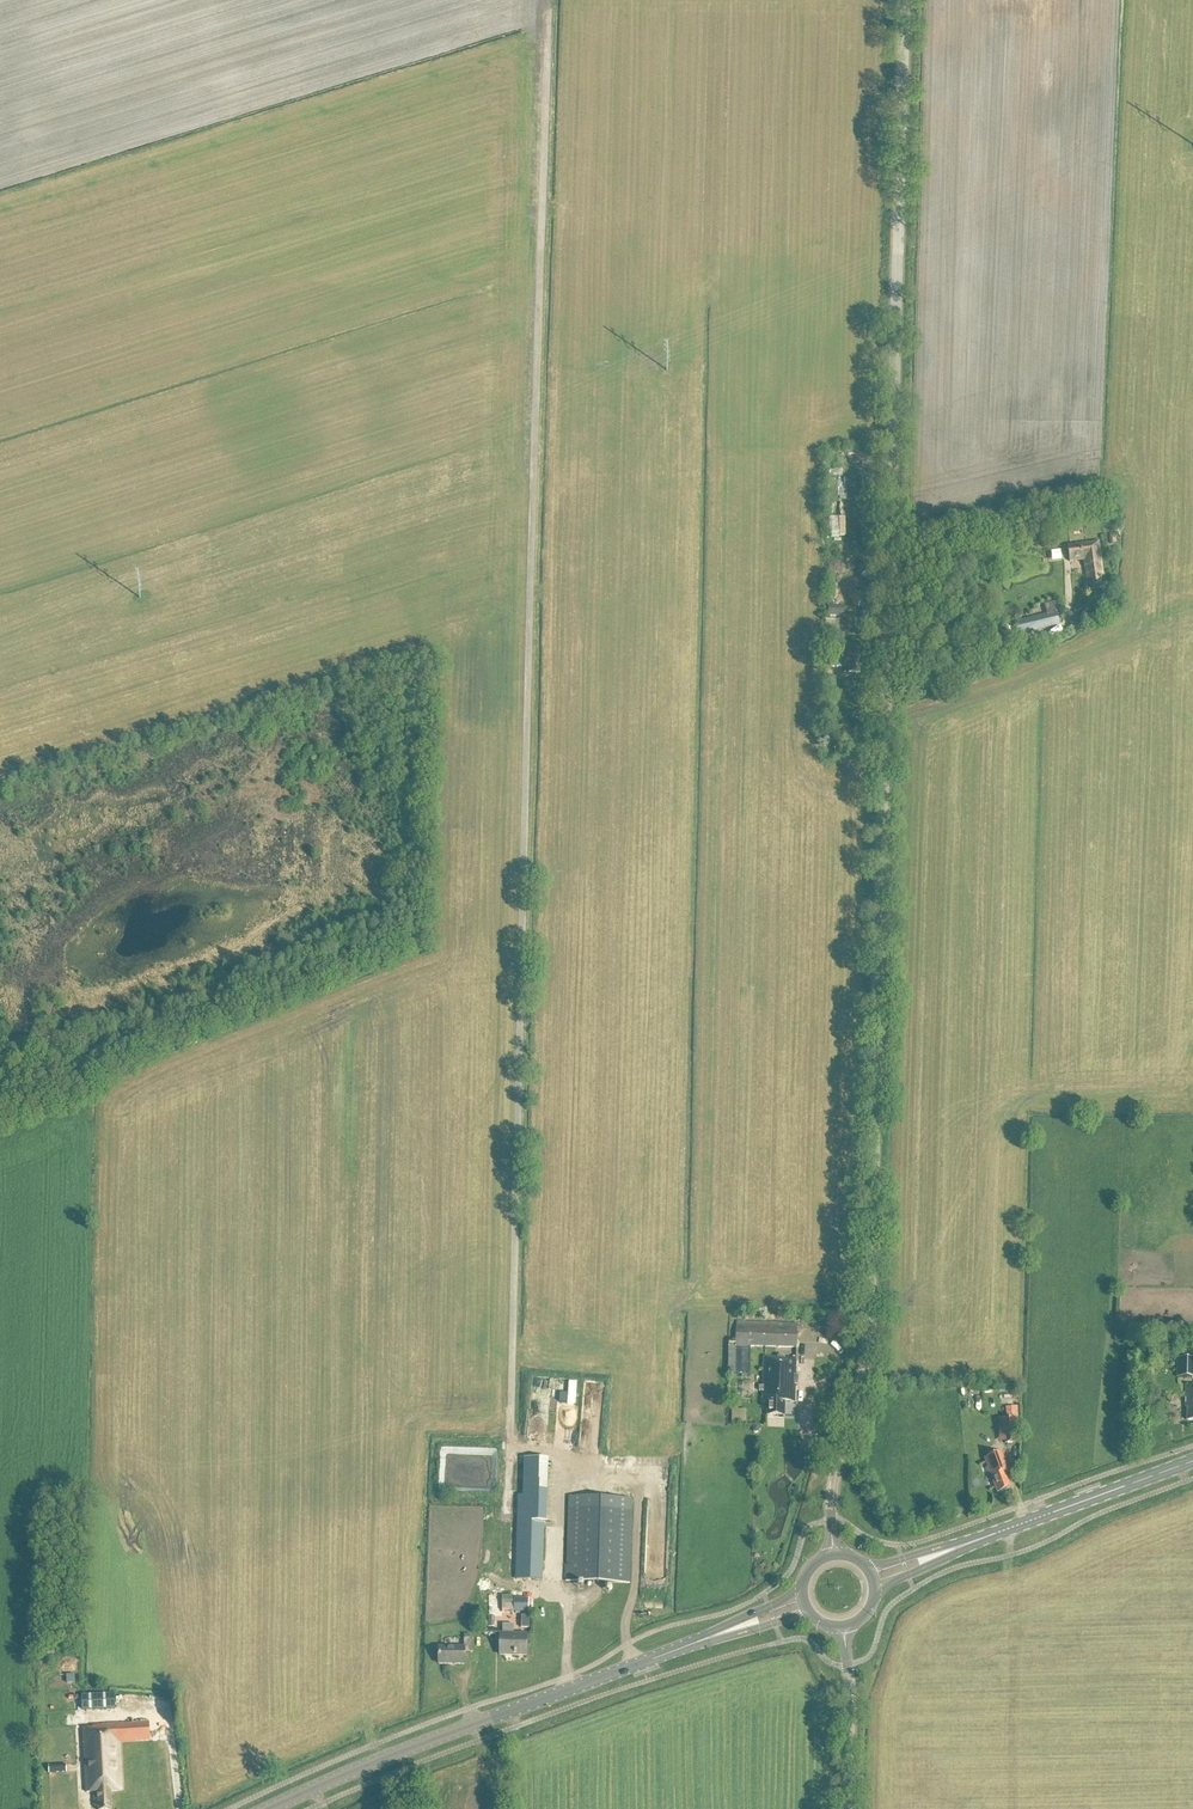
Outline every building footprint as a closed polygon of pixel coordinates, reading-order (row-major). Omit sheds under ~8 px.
[(833,517),(834,537),(850,537),(849,517),(833,517)] [(1100,575),(1103,575),(1099,544),(1068,547),(1070,563),(1084,562),(1088,587),(1091,587),(1091,589),(1102,588),(1100,575)] [(1028,620),(1014,624),(1017,638),(1032,634),(1060,628),(1059,622),(1057,616),(1057,614),(1060,613),(1058,603),(1045,607),(1047,616),(1028,620)] [(829,607),(828,617),(844,618),(845,607),(829,607)] [(864,660),(864,649),(845,648),(844,674),(861,674),(861,659),(864,660)] [(796,1349),(797,1329),(737,1327),(736,1346),(796,1349)] [(765,1361),(763,1404),(768,1404),(768,1418),(785,1419),(785,1404),(794,1405),(796,1362),(765,1361)] [(1192,1361),(1178,1361),(1178,1379),(1192,1379),(1192,1361)] [(1006,1420),(1003,1420),(1005,1444),(1019,1444),(1017,1408),(1006,1409),(1006,1420)] [(998,1493),(1010,1489),(1004,1473),(1008,1471),(1001,1454),(985,1460),(990,1475),(991,1475),(998,1493)] [(549,1523),(549,1498),(547,1498),(548,1469),(523,1468),(522,1497),(521,1497),(517,1580),(542,1581),(544,1523),(549,1523)] [(628,1584),(631,1500),(570,1498),(568,1582),(628,1584)] [(502,1597),(502,1612),(514,1612),(514,1604),(513,1604),(513,1597),(502,1597)] [(514,1612),(528,1612),(528,1600),(514,1600),(514,1604),(514,1612)] [(522,1617),(522,1629),(531,1629),(531,1617),(522,1617)] [(526,1657),(527,1636),(514,1636),(514,1626),(503,1626),(503,1635),(501,1635),(500,1656),(526,1657)] [(473,1654),(473,1639),(464,1639),(464,1649),(439,1649),(439,1665),(464,1666),(464,1654),(473,1654)] [(115,1695),(81,1696),(82,1712),(83,1711),(116,1710),(115,1695)] [(151,1742),(150,1724),(93,1727),(93,1729),(84,1730),(87,1794),(94,1793),(95,1808),(99,1808),(111,1808),(110,1793),(122,1792),(119,1744),(151,1742)] [(51,1773),(68,1772),(67,1765),(50,1766),(51,1773)]
